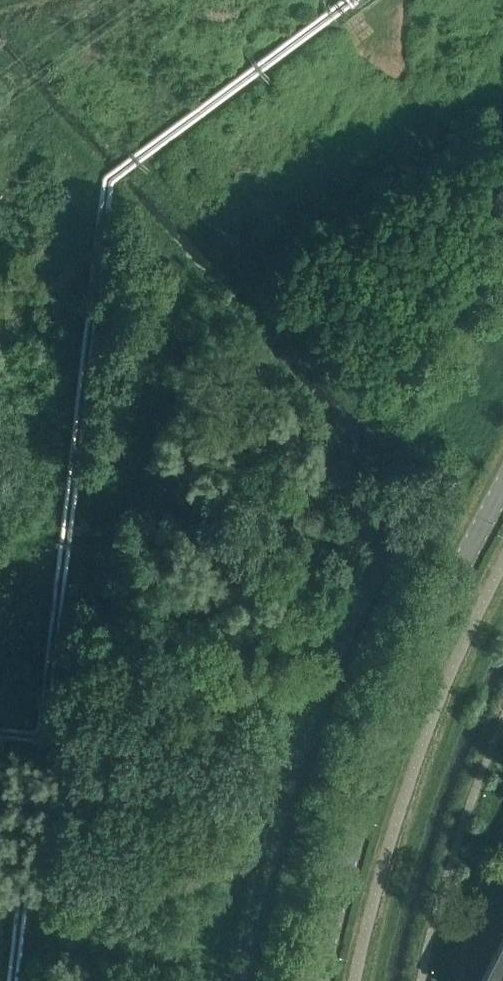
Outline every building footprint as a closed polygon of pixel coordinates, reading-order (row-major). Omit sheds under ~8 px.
[(481,980),(502,980),(502,937),(481,980)]
